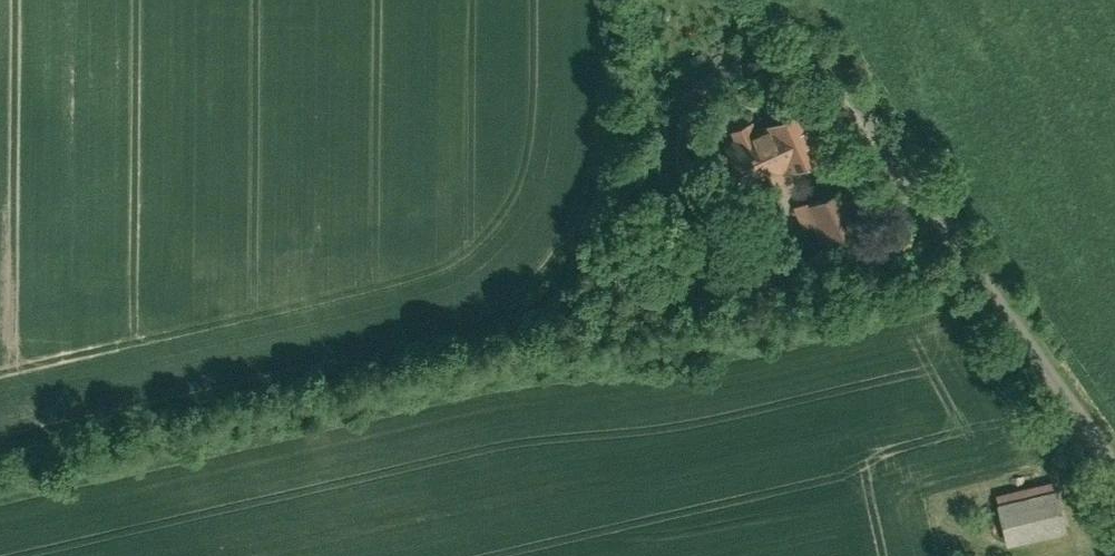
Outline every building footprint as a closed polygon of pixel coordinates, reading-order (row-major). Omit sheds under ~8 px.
[(826,152),(804,106),(755,129),(751,120),(733,128),(738,138),(728,142),(748,185),(764,178),(769,187),(790,177),(787,170),(826,152)] [(853,182),(814,201),(844,263),(883,245),(853,182)] [(809,198),(795,205),(806,228),(820,221),(809,198)] [(1057,488),(999,501),(1009,541),(1066,528),(1057,488)]
